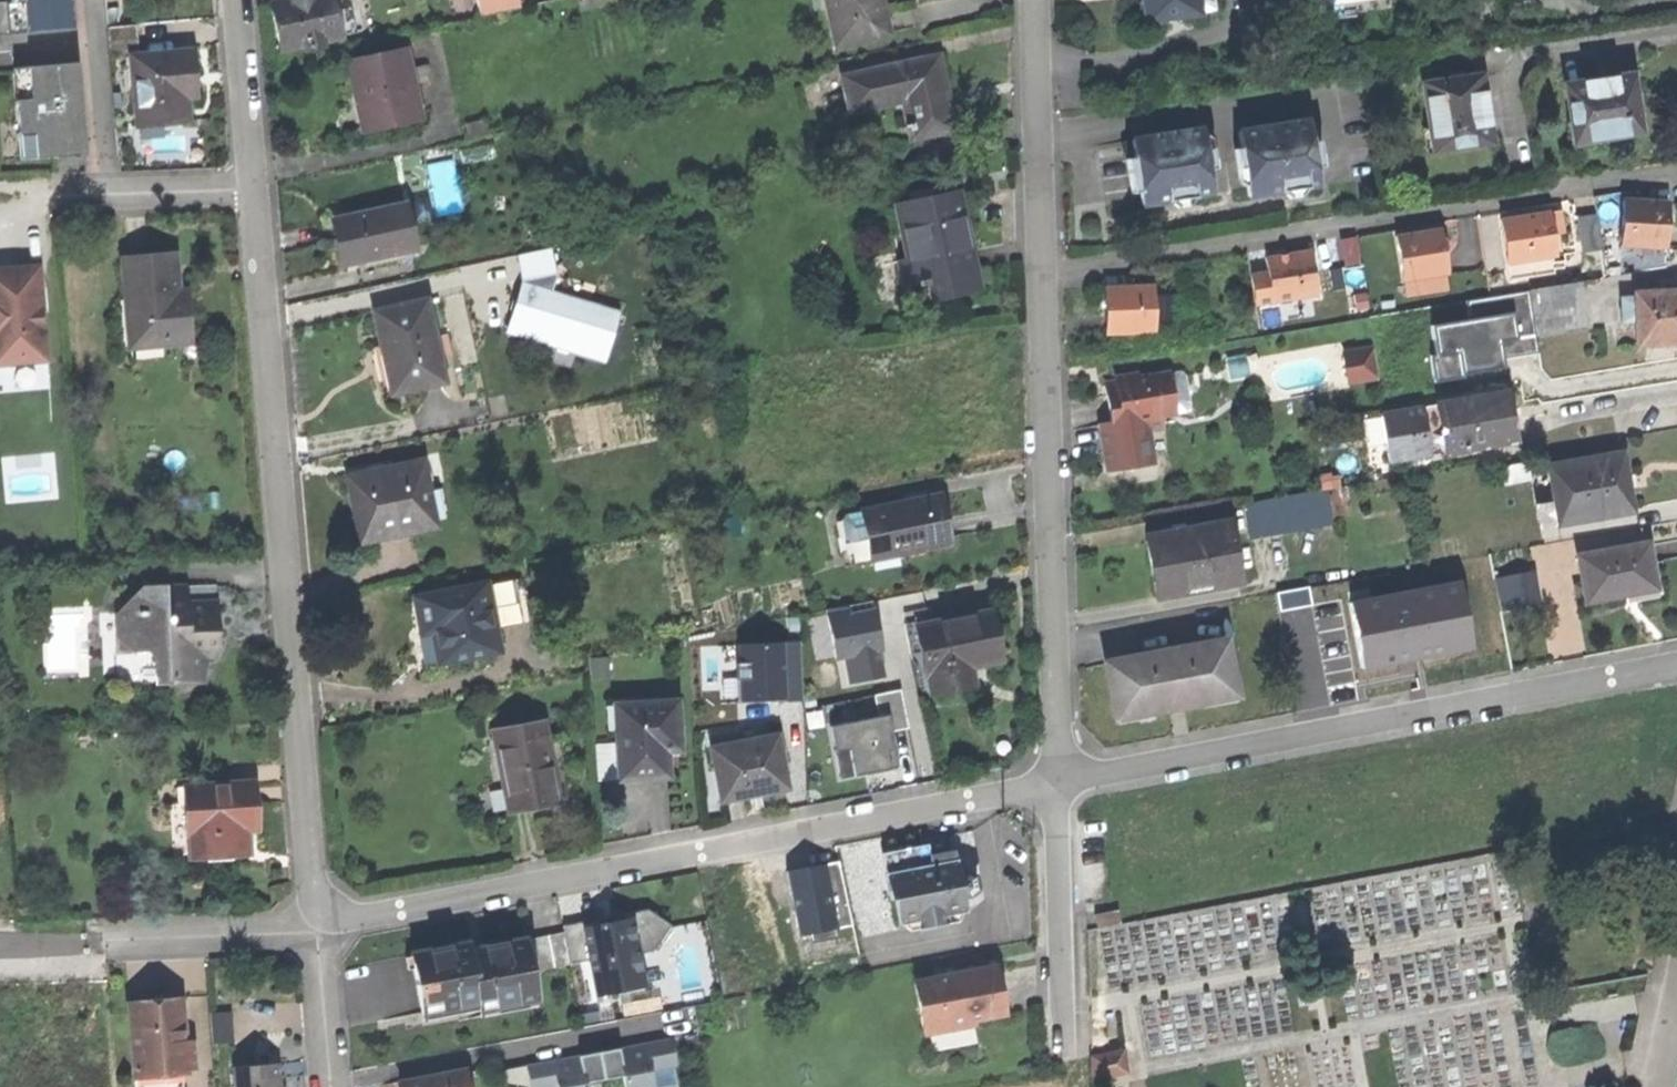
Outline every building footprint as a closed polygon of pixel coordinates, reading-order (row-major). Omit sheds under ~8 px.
[(9,1),(3,1),(6,34),(72,29),(69,0),(9,0),(9,1)] [(283,50),(305,45),(306,51),(326,47),(325,40),(343,36),(335,0),(284,0),(273,2),(278,28),(283,50)] [(478,18),(519,9),(517,0),(475,0),(478,18)] [(835,48),(890,37),(885,11),(882,12),(879,0),(825,0),(835,48)] [(1147,21),(1200,14),(1198,0),(1144,0),(1147,21)] [(1215,0),(1198,0),(1200,14),(1217,12),(1215,0)] [(106,58),(128,56),(136,55),(134,24),(103,27),(106,58)] [(128,56),(133,126),(183,123),(181,97),(191,96),(189,79),(187,51),(136,55),(128,56)] [(403,52),(348,64),(353,86),(356,99),(366,97),(373,130),(418,120),(403,52)] [(938,57),(842,78),(847,103),(900,92),(908,124),(903,125),(905,134),(910,133),(912,140),(954,130),(945,87),(938,57)] [(76,64),(12,69),(19,159),(83,154),(80,110),(66,112),(65,99),(78,98),(76,64)] [(1426,87),(1436,152),(1494,143),(1487,104),(1483,78),(1426,87)] [(1569,89),(1577,144),(1641,135),(1637,107),(1633,79),(1569,89)] [(363,132),(373,130),(366,97),(356,99),(363,132)] [(79,104),(78,98),(65,99),(66,112),(80,110),(79,104)] [(1238,135),(1248,197),(1268,194),(1268,190),(1283,187),(1284,192),(1319,186),(1309,123),(1238,135)] [(1202,132),(1133,143),(1136,161),(1127,162),(1129,171),(1131,183),(1139,181),(1143,207),(1162,204),(1161,199),(1179,196),(1180,201),(1212,196),(1202,132)] [(949,279),(953,296),(980,290),(969,238),(958,190),(896,203),(909,259),(898,262),(904,289),(920,286),(949,279)] [(1162,204),(1180,201),(1179,196),(1161,199),(1162,204)] [(1626,203),(1624,248),(1670,249),(1671,227),(1672,204),(1626,203)] [(339,248),(344,265),(413,249),(403,206),(334,222),(339,248)] [(1560,208),(1494,213),(1498,263),(1563,258),(1560,208)] [(1396,239),(1403,283),(1449,276),(1446,255),(1442,232),(1396,239)] [(608,362),(623,311),(555,290),(561,270),(556,245),(520,252),(525,279),(509,332),(608,362)] [(1252,276),(1257,307),(1317,297),(1313,274),(1310,254),(1267,261),(1269,273),(1252,276)] [(171,256),(122,260),(128,344),(188,340),(186,314),(175,315),(174,292),(171,256)] [(42,361),(39,311),(33,311),(32,293),(37,292),(36,267),(0,270),(0,364),(42,361)] [(924,303),(953,296),(949,279),(920,286),(924,303)] [(1582,284),(1555,288),(1558,310),(1585,306),(1582,284)] [(1532,292),(1535,314),(1558,310),(1555,288),(1532,292)] [(1105,312),(1105,334),(1153,334),(1153,327),(1153,295),(1153,289),(1105,289),(1105,312)] [(1539,351),(1529,289),(1471,298),(1474,319),(1432,326),(1440,379),(1465,375),(1465,372),(1504,366),(1502,356),(1539,351)] [(184,291),(174,292),(175,315),(186,314),(185,303),(184,291)] [(1676,345),(1676,293),(1638,293),(1638,299),(1638,321),(1638,345),(1676,345)] [(1169,295),(1153,295),(1153,327),(1169,327),(1169,295)] [(1625,321),(1638,321),(1638,299),(1625,299),(1625,321)] [(393,363),(398,390),(444,380),(439,357),(435,335),(428,301),(375,312),(382,347),(389,345),(393,363)] [(1535,314),(1539,336),(1589,329),(1585,306),(1558,310),(1535,314)] [(450,332),(435,335),(439,357),(454,354),(450,332)] [(1346,354),(1351,385),(1380,380),(1375,349),(1346,354)] [(1184,373),(1168,376),(1174,417),(1191,414),(1184,373)] [(1108,410),(1111,426),(1133,422),(1135,435),(1148,433),(1163,431),(1161,419),(1174,417),(1168,376),(1137,380),(1136,377),(1113,380),(1114,384),(1116,396),(1106,397),(1108,410)] [(1104,386),(1106,397),(1116,396),(1114,384),(1104,386)] [(1440,407),(1447,453),(1507,444),(1503,419),(1511,417),(1508,396),(1440,407)] [(1513,431),(1511,417),(1503,419),(1507,444),(1515,442),(1513,431)] [(1153,468),(1148,433),(1135,435),(1133,422),(1111,426),(1100,428),(1108,475),(1153,468)] [(1557,503),(1560,523),(1632,511),(1627,481),(1622,454),(1551,466),(1557,503)] [(355,513),(361,543),(437,527),(423,463),(394,469),(395,475),(381,477),(380,472),(348,479),(355,513)] [(1248,505),(1254,541),(1335,527),(1329,491),(1248,505)] [(940,497),(862,513),(863,515),(870,553),(894,548),(895,554),(949,544),(944,522),(940,497)] [(1538,527),(1560,523),(1557,503),(1535,506),(1538,527)] [(851,556),(870,553),(863,515),(843,519),(851,556)] [(1231,524),(1149,538),(1153,563),(1159,599),(1241,585),(1231,524)] [(1580,558),(1589,604),(1611,600),(1624,597),(1624,593),(1658,586),(1655,568),(1651,544),(1580,558)] [(896,558),(895,554),(894,548),(870,553),(872,563),(896,558)] [(1660,567),(1655,568),(1658,586),(1624,593),(1624,597),(1626,606),(1667,598),(1660,567)] [(1505,595),(1538,589),(1535,573),(1502,580),(1505,595)] [(1476,646),(1463,580),(1350,602),(1363,668),(1419,657),(1476,646)] [(168,661),(169,679),(197,678),(196,649),(216,648),(215,617),(213,583),(183,584),(183,601),(155,602),(136,586),(115,613),(116,650),(154,649),(154,662),(168,661)] [(420,622),(423,637),(435,635),(441,665),(493,655),(488,631),(495,630),(487,586),(452,593),(453,599),(438,602),(437,595),(416,599),(420,622)] [(886,649),(876,599),(827,609),(836,658),(847,656),(852,683),(886,676),(881,650),(886,649)] [(924,661),(931,697),(975,688),(971,670),(970,664),(999,658),(995,638),(989,614),(917,629),(924,661)] [(422,668),(441,665),(435,635),(423,637),(417,638),(422,668)] [(805,698),(802,640),(735,644),(739,702),(805,698)] [(1107,665),(1117,720),(1181,708),(1237,698),(1227,643),(1107,665)] [(1000,664),(999,658),(970,664),(971,670),(1000,664)] [(155,680),(169,679),(168,661),(154,662),(155,680)] [(883,717),(829,727),(834,752),(847,750),(852,776),(888,769),(885,751),(890,751),(886,733),(916,727),(909,688),(879,694),(883,717)] [(618,731),(621,780),(646,779),(670,778),(668,750),(681,750),(679,703),(617,706),(618,731)] [(611,731),(618,731),(617,706),(609,706),(611,731)] [(496,735),(511,811),(533,806),(558,802),(543,726),(496,735)] [(713,751),(723,802),(747,798),(747,794),(754,793),(763,791),(764,794),(788,790),(778,739),(713,751)] [(184,786),(188,857),(247,854),(245,829),(244,806),(255,805),(254,781),(184,786)] [(256,818),(255,805),(244,806),(245,829),(257,828),(256,818)] [(919,869),(889,875),(893,901),(900,900),(904,921),(914,931),(960,922),(966,909),(964,898),(972,896),(979,890),(976,874),(969,875),(964,849),(933,855),(935,866),(919,869)] [(852,923),(839,860),(813,865),(787,871),(800,935),(809,933),(811,943),(838,938),(836,926),(852,923)] [(566,933),(572,963),(591,960),(597,994),(646,986),(640,952),(654,950),(671,925),(649,910),(625,914),(626,920),(613,922),(602,924),(601,919),(565,926),(566,933)] [(1095,914),(1097,926),(1120,922),(1118,910),(1095,914)] [(572,966),(572,963),(566,933),(533,939),(539,972),(572,966)] [(412,953),(424,1013),(479,1002),(481,1010),(539,998),(527,938),(494,945),(472,949),(470,941),(412,953)] [(917,983),(926,1034),(979,1024),(977,1017),(1008,1012),(1004,989),(1000,968),(917,983)] [(129,1010),(132,1068),(163,1067),(163,1076),(181,1075),(185,1074),(185,1070),(195,1069),(193,1050),(184,1051),(183,1042),(181,1007),(154,1009),(129,1010)] [(209,1015),(211,1046),(231,1044),(229,1013),(209,1015)] [(597,1052),(602,1079),(623,1075),(626,1086),(654,1086),(650,1070),(676,1065),(671,1039),(639,1045),(640,1050),(620,1054),(619,1048),(597,1052)] [(193,1042),(183,1042),(184,1051),(193,1050),(193,1042)] [(640,1050),(639,1045),(619,1048),(620,1054),(640,1050)] [(1091,1055),(1095,1080),(1127,1075),(1123,1050),(1091,1055)] [(597,1052),(579,1056),(580,1062),(560,1066),(559,1059),(527,1065),(531,1086),(586,1086),(585,1082),(602,1079),(597,1052)] [(579,1056),(559,1059),(560,1066),(580,1062),(579,1056)] [(235,1086),(280,1086),(279,1079),(273,1079),(272,1065),(234,1067),(235,1086)] [(133,1078),(163,1076),(163,1067),(132,1068),(133,1078)] [(466,1069),(402,1081),(403,1086),(470,1086),(466,1069)] [(181,1075),(163,1076),(133,1078),(133,1086),(181,1086),(181,1075)]
